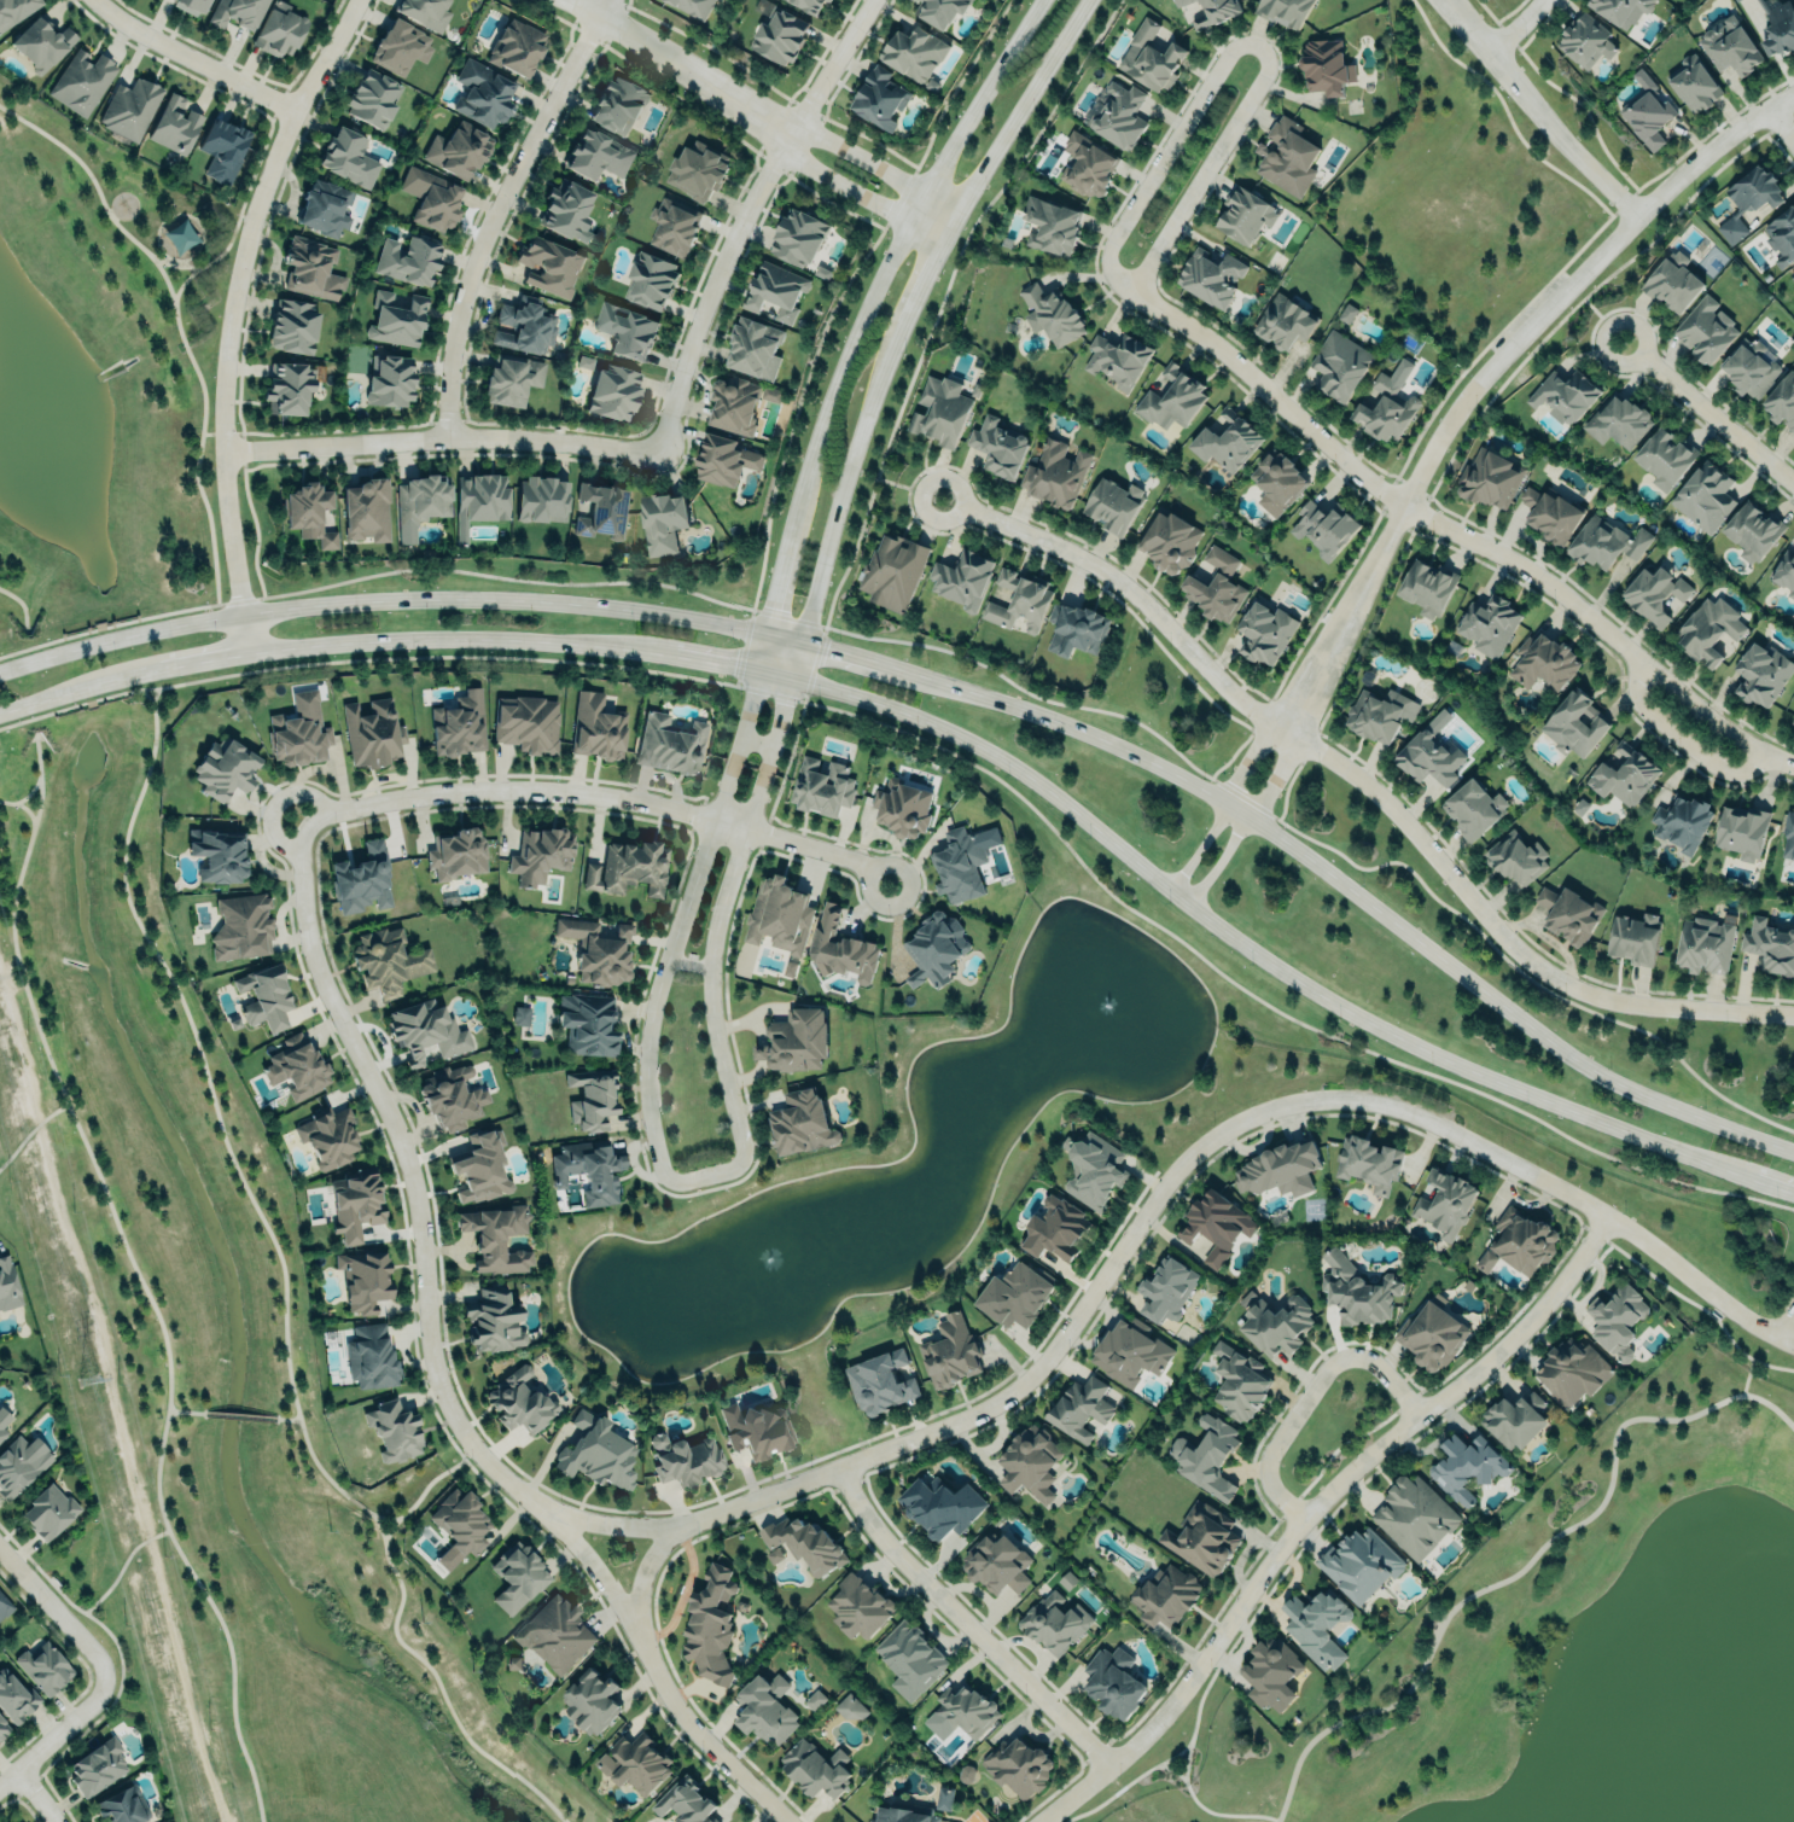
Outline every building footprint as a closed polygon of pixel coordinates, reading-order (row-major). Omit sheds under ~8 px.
[(40,0),(0,0),(0,31),(43,4),(40,0)] [(172,5),(199,18),(208,0),(175,0),(172,5)] [(267,0),(216,0),(206,18),(210,21),(209,22),(217,27),(219,24),(222,25),(228,14),(238,19),(237,22),(251,29),(267,0)] [(287,11),(290,5),(278,0),(271,0),(252,46),(278,57),(281,52),(291,56),(307,19),(287,11)] [(444,9),(448,0),(401,0),(395,11),(440,33),(450,12),(444,9)] [(713,0),(666,0),(703,19),(713,0)] [(815,16),(823,0),(785,0),(815,16)] [(913,11),(920,0),(971,0),(963,13),(957,10),(950,22),(949,21),(943,29),(913,11)] [(1199,28),(1213,22),(1215,23),(1224,18),(1223,17),(1229,14),(1229,16),(1240,11),(1239,10),(1240,8),(1236,0),(1199,0),(1205,12),(1189,19),(1194,30),(1199,28)] [(1253,11),(1259,0),(1314,0),(1297,30),(1275,18),(1274,21),(1253,11)] [(1586,5),(1589,0),(1655,0),(1654,1),(1653,5),(1653,8),(1648,13),(1646,13),(1642,12),(1635,24),(1630,23),(1626,30),(1586,5)] [(1769,10),(1763,0),(1776,0),(1789,0),(1793,9),(1793,42),(1770,56),(1758,35),(1765,31),(1760,24),(1770,19),(1765,11),(1769,10)] [(748,48),(788,67),(811,23),(774,5),(766,21),(763,19),(748,48)] [(1601,53),(1608,60),(1617,49),(1605,39),(1610,33),(1583,11),(1555,44),(1586,71),(1601,53)] [(1731,12),(1722,19),(1724,23),(1718,27),(1716,33),(1712,28),(1708,28),(1705,30),(1701,35),(1702,37),(1697,41),(1718,70),(1729,63),(1740,77),(1748,71),(1748,70),(1752,68),(1751,64),(1753,63),(1754,64),(1763,58),(1755,48),(1757,48),(1731,12)] [(36,13),(10,41),(34,64),(33,66),(33,69),(37,74),(40,74),(78,36),(65,23),(58,30),(56,29),(53,29),(52,29),(48,27),(48,25),(36,13)] [(394,14),(423,30),(421,31),(431,36),(427,43),(432,46),(425,60),(414,56),(402,76),(369,58),(372,52),(371,51),(375,41),(375,40),(378,36),(381,35),(385,27),(388,27),(394,14)] [(485,58),(489,51),(488,50),(502,22),(505,23),(509,14),(546,33),(540,45),(541,46),(537,56),(535,54),(531,60),(532,60),(532,62),(534,63),(526,76),(500,63),(499,65),(485,58)] [(1118,66),(1157,91),(1160,85),(1167,88),(1176,74),(1171,71),(1176,63),(1173,62),(1178,54),(1182,57),(1187,50),(1172,40),(1164,53),(1148,43),(1160,24),(1144,14),(1128,41),(1130,43),(1118,63),(1118,66)] [(878,57),(883,48),(884,50),(886,43),(887,45),(895,33),(898,28),(909,35),(916,24),(949,45),(940,60),(938,59),(927,77),(926,76),(922,83),(878,57)] [(1303,35),(1342,34),(1344,63),(1353,62),(1355,77),(1341,77),(1342,93),(1324,93),(1323,83),(1307,85),(1306,63),(1299,63),(1299,51),(1304,51),(1303,35)] [(47,94),(86,118),(118,65),(99,53),(92,65),(84,60),(88,54),(76,47),(47,94)] [(489,129),(495,120),(505,120),(512,104),(511,98),(517,82),(494,68),(485,68),(479,59),(465,51),(450,75),(465,85),(452,106),(489,129)] [(1665,75),(1691,113),(1723,92),(1694,52),(1690,53),(1685,54),(1682,58),(1679,62),(1682,64),(1665,75)] [(849,105),(891,133),(898,122),(889,116),(895,106),(901,110),(910,93),(887,78),(892,71),(875,62),(849,105)] [(343,112),(382,130),(403,85),(364,67),(343,112)] [(614,74),(648,93),(648,94),(648,97),(647,99),(646,101),(642,104),(635,117),(634,117),(624,135),(588,116),(593,109),(594,109),(596,103),(593,101),(599,91),(602,93),(605,91),(600,88),(606,77),(611,80),(614,74)] [(162,88),(136,76),(130,89),(116,83),(98,124),(139,142),(162,88)] [(1129,151),(1084,123),(1091,112),(1097,111),(1102,103),(1105,104),(1111,95),(1105,92),(1106,91),(1103,88),(1111,78),(1126,89),(1131,83),(1144,93),(1142,98),(1142,99),(1134,112),(1148,122),(1129,151)] [(1618,110),(1621,105),(1646,86),(1660,104),(1665,99),(1676,112),(1670,117),(1668,116),(1658,126),(1659,127),(1656,129),(1665,140),(1650,152),(1618,110)] [(170,91),(148,136),(185,153),(204,115),(188,107),(185,117),(179,113),(180,112),(174,109),(176,103),(181,105),(185,98),(170,91)] [(229,185),(254,129),(215,112),(209,116),(196,147),(209,156),(202,173),(229,185)] [(1299,197),(1316,170),(1309,165),(1320,147),(1297,132),(1300,126),(1282,113),(1277,121),(1275,118),(1265,134),(1278,142),(1277,145),(1280,146),(1277,150),(1275,149),(1272,149),(1270,149),(1265,145),(1265,144),(1260,140),(1254,149),(1264,155),(1258,163),(1260,164),(1256,170),(1299,197)] [(421,158),(469,182),(492,136),(457,119),(447,140),(434,133),(421,158)] [(319,162),(326,165),(325,167),(368,187),(381,161),(360,151),(367,138),(338,123),(330,140),(326,139),(324,144),(326,145),(319,162)] [(1102,196),(1116,174),(1111,171),(1122,152),(1070,123),(1060,140),(1062,149),(1070,152),(1059,173),(1062,175),(1060,176),(1070,182),(1070,185),(1091,198),(1095,192),(1102,196)] [(634,151),(582,125),(563,166),(593,181),(599,167),(621,178),(634,151)] [(664,180),(691,193),(689,197),(701,203),(703,199),(704,200),(711,187),(716,190),(728,167),(727,164),(728,162),(726,162),(729,156),(694,138),(689,146),(686,144),(680,157),(675,155),(666,173),(668,173),(664,180)] [(1725,188),(1737,208),(1731,214),(1716,227),(1730,245),(1748,231),(1737,216),(1741,210),(1745,209),(1752,208),(1767,199),(1772,206),(1784,198),(1778,191),(1780,188),(1775,180),(1776,179),(1770,169),(1767,171),(1763,165),(1760,167),(1758,162),(1725,188)] [(459,209),(454,219),(453,219),(453,220),(450,225),(445,226),(444,226),(442,231),(426,223),(425,225),(409,217),(415,205),(415,206),(420,196),(412,193),(415,185),(408,181),(415,165),(462,186),(458,197),(456,198),(453,205),(459,209)] [(297,220),(322,228),(321,232),(337,238),(340,226),(346,228),(351,216),(339,211),(343,203),(346,204),(351,190),(339,186),(339,185),(325,180),(314,176),(313,181),(311,181),(309,188),(305,187),(302,197),(305,197),(297,220)] [(567,180),(592,192),(592,196),(588,202),(589,203),(581,215),(587,219),(584,222),(583,229),(579,237),(576,238),(570,234),(567,238),(537,222),(543,209),(541,208),(547,197),(542,196),(549,182),(560,188),(563,182),(565,184),(567,180)] [(1235,181),(1229,193),(1227,193),(1222,202),(1225,204),(1213,225),(1247,245),(1250,241),(1251,243),(1254,237),(1253,235),(1263,220),(1269,225),(1276,214),(1271,211),(1274,206),(1268,203),(1269,203),(1235,181)] [(662,192),(704,211),(698,228),(692,246),(682,258),(647,243),(656,220),(646,216),(652,202),(657,203),(662,192)] [(1029,193),(1061,205),(1061,204),(1082,210),(1077,225),(1078,225),(1076,233),(1078,234),(1073,245),(1073,244),(1071,251),(1070,251),(1067,260),(1059,256),(1056,257),(1048,255),(1045,251),(1024,243),(1029,232),(1036,234),(1041,223),(1020,216),(1029,193)] [(1790,204),(1793,209),(1793,256),(1780,267),(1773,260),(1782,254),(1776,246),(1772,249),(1764,238),(1769,234),(1766,233),(1764,229),(1763,226),(1790,204)] [(807,270),(828,223),(789,206),(768,253),(807,270)] [(522,280),(567,299),(572,289),(570,284),(576,268),(578,269),(584,255),(530,232),(523,251),(518,249),(513,260),(530,267),(532,262),(538,264),(541,268),(537,274),(526,269),(522,280)] [(292,234),(313,239),(311,240),(322,244),(322,245),(337,249),(333,262),(327,261),(325,272),(345,276),(343,289),(337,287),(334,298),(284,286),(287,269),(289,270),(290,263),(281,261),(285,246),(289,244),(292,244),(292,243),(289,241),(290,237),(291,237),(292,234)] [(383,243),(374,270),(417,284),(419,283),(424,283),(426,285),(429,285),(433,268),(436,268),(438,258),(436,256),(436,250),(441,244),(409,235),(406,250),(383,243)] [(1233,295),(1224,309),(1177,281),(1187,263),(1186,262),(1196,244),(1208,251),(1206,256),(1218,263),(1225,251),(1248,264),(1241,278),(1236,276),(1231,284),(1235,286),(1230,293),(1233,295)] [(1704,283),(1683,267),(1689,259),(1673,247),(1642,288),(1680,316),(1704,283)] [(640,249),(629,275),(631,276),(624,296),(660,310),(665,297),(669,298),(680,272),(674,269),(676,263),(640,249)] [(799,289),(792,305),(798,308),(790,325),(774,318),(780,303),(764,297),(757,313),(741,305),(745,296),(747,297),(752,286),(750,285),(761,258),(809,279),(810,283),(809,286),(804,291),(799,289)] [(1015,289),(1036,279),(1041,289),(1053,283),(1059,295),(1064,293),(1070,297),(1073,304),(1078,305),(1084,324),(1084,330),(1055,347),(1043,326),(1032,333),(1021,314),(1032,308),(1031,304),(1024,304),(1015,289)] [(417,347),(426,296),(409,293),(406,308),(391,305),(393,291),(376,289),(371,324),(367,323),(365,338),(417,347)] [(1252,328),(1260,315),(1259,314),(1268,299),(1269,301),(1277,289),(1310,310),(1309,313),(1318,320),(1304,342),(1297,337),(1287,350),(1283,349),(1281,349),(1277,347),(1276,342),(1274,340),(1275,339),(1271,336),(1269,339),(1259,333),(1257,334),(1254,332),(1254,330),(1252,328)] [(500,302),(513,304),(512,307),(516,308),(519,292),(540,297),(537,305),(544,307),(543,310),(555,314),(553,324),(555,325),(551,344),(544,343),(542,353),(536,351),(536,353),(489,342),(491,330),(493,330),(494,328),(513,333),(514,328),(512,328),(509,324),(496,320),(497,316),(495,316),(499,305),(500,302)] [(1671,331),(1705,292),(1718,303),(1711,310),(1714,314),(1719,309),(1732,321),(1730,325),(1738,331),(1709,363),(1706,361),(1705,362),(1691,351),(1694,349),(1690,345),(1688,348),(1676,337),(1676,336),(1671,331)] [(311,354),(318,304),(275,297),(267,348),(311,354)] [(602,301),(594,327),(616,334),(611,350),(642,360),(647,348),(648,349),(651,340),(653,342),(660,321),(646,316),(647,315),(602,301)] [(1357,309),(1346,302),(1337,318),(1348,324),(1357,309)] [(739,314),(736,322),(734,321),(730,334),(733,336),(730,342),(734,342),(732,348),(730,348),(724,363),(771,380),(781,356),(774,354),(777,343),(780,344),(785,330),(739,314)] [(1095,328),(1119,343),(1128,330),(1153,345),(1125,392),(1116,386),(1114,378),(1099,369),(1094,377),(1078,367),(1089,349),(1084,347),(1095,328)] [(1309,366),(1322,373),(1314,386),(1346,404),(1374,354),(1330,329),(1309,366)] [(1734,388),(1736,385),(1730,379),(1730,378),(1726,376),(1729,373),(1718,365),(1723,359),(1724,360),(1729,354),(1731,355),(1741,343),(1746,347),(1754,336),(1766,347),(1766,348),(1776,356),(1772,360),(1778,365),(1780,368),(1771,379),(1772,380),(1757,398),(1752,395),(1751,396),(1745,390),(1742,395),(1734,388)] [(488,360),(495,361),(497,351),(546,360),(541,386),(526,385),(524,407),(487,403),(484,383),(485,368),(488,360)] [(372,354),(412,356),(410,363),(410,368),(409,371),(413,371),(412,377),(412,383),(410,383),(410,389),(412,392),(410,398),(406,398),(406,406),(365,402),(366,401),(365,397),(365,392),(366,391),(366,390),(367,374),(369,374),(372,354)] [(1132,409),(1151,423),(1152,419),(1165,429),(1172,418),(1183,426),(1207,395),(1200,390),(1205,385),(1198,379),(1196,382),(1182,371),(1181,372),(1176,368),(1178,365),(1170,359),(1160,372),(1172,382),(1161,397),(1148,388),(1132,409)] [(270,361),(304,362),(304,367),(314,367),(311,390),(307,390),(305,403),(303,403),(303,414),(274,413),(275,407),(273,406),(273,404),(274,398),(262,398),(262,396),(263,396),(263,392),(273,392),(270,389),(267,389),(267,386),(269,386),(269,377),(270,377),(270,361)] [(586,411),(630,422),(643,373),(600,361),(586,411)] [(1601,390),(1575,366),(1563,379),(1553,368),(1525,400),(1534,408),(1543,398),(1553,407),(1555,404),(1565,413),(1562,414),(1562,418),(1566,421),(1571,420),(1573,419),(1574,420),(1601,390)] [(1761,401),(1765,404),(1764,407),(1771,412),(1767,417),(1776,424),(1782,414),(1784,417),(1782,421),(1788,426),(1787,427),(1793,434),(1793,372),(1789,368),(1761,401)] [(1361,417),(1358,421),(1350,417),(1359,401),(1373,409),(1384,394),(1370,385),(1380,371),(1400,384),(1392,398),(1403,406),(1404,403),(1409,396),(1411,395),(1419,398),(1420,402),(1396,440),(1390,436),(1387,440),(1371,430),(1373,429),(1364,424),(1365,420),(1361,417)] [(943,376),(962,383),(959,392),(972,398),(953,449),(937,443),(939,437),(933,435),(933,437),(919,430),(918,433),(905,429),(914,409),(924,414),(927,406),(918,402),(927,373),(942,379),(943,376)] [(750,436),(764,385),(729,376),(727,382),(716,379),(710,400),(714,400),(707,425),(750,436)] [(781,390),(762,387),(760,400),(779,402),(781,390)] [(1613,389),(1582,426),(1600,443),(1609,433),(1627,450),(1653,421),(1648,418),(1649,415),(1649,412),(1644,407),(1641,407),(1635,401),(1632,403),(1625,397),(1621,401),(1614,395),(1617,392),(1613,389)] [(1218,412),(1225,403),(1237,414),(1250,424),(1263,437),(1230,473),(1211,456),(1205,460),(1188,444),(1206,425),(1213,432),(1215,431),(1219,435),(1230,424),(1218,412)] [(985,412),(997,417),(995,425),(996,425),(1007,429),(1006,432),(1017,436),(1017,435),(1020,432),(1025,435),(1027,438),(1026,442),(1027,442),(1012,479),(994,472),(994,471),(982,466),(988,452),(966,443),(972,427),(978,430),(985,412)] [(1631,455),(1660,420),(1699,452),(1673,483),(1672,481),(1665,489),(1650,479),(1655,473),(1631,455)] [(709,430),(738,438),(735,444),(765,454),(761,471),(744,466),(740,477),(736,477),(733,487),(721,483),(721,484),(697,477),(698,472),(695,471),(698,464),(697,462),(704,438),(706,438),(709,430)] [(1018,484),(1027,462),(1033,464),(1045,432),(1067,442),(1062,454),(1073,459),(1077,449),(1093,455),(1068,510),(1018,484)] [(1521,468),(1509,464),(1513,458),(1478,442),(1470,459),(1463,455),(1449,487),(1502,511),(1521,468)] [(1270,448),(1246,476),(1265,491),(1256,502),(1276,519),(1309,480),(1270,448)] [(1668,501),(1697,465),(1699,466),(1706,459),(1731,479),(1723,490),(1735,501),(1708,534),(1668,501)] [(424,472),(435,472),(435,479),(442,478),(442,482),(449,482),(449,513),(436,514),(436,513),(425,513),(425,518),(417,518),(417,524),(413,524),(413,523),(398,523),(397,485),(396,485),(396,483),(404,483),(404,478),(407,478),(407,477),(414,477),(414,476),(424,476),(424,472)] [(507,518),(507,485),(506,485),(506,477),(505,477),(505,473),(495,473),(495,472),(470,472),(470,475),(456,475),(456,511),(464,511),(464,518),(507,518)] [(567,479),(565,519),(544,518),(544,520),(528,519),(525,520),(520,520),(518,519),(516,519),(518,478),(524,479),(525,472),(536,473),(536,476),(541,476),(541,475),(554,475),(553,479),(567,479)] [(342,485),(344,540),(362,539),(362,535),(371,534),(372,541),(389,540),(386,501),(389,501),(386,475),(367,476),(366,481),(363,479),(360,479),(357,483),(356,484),(342,485)] [(1144,496),(1120,539),(1100,526),(1102,522),(1082,511),(1101,476),(1125,489),(1130,482),(1143,489),(1140,495),(1144,496)] [(622,539),(629,487),(600,483),(599,485),(588,484),(588,482),(579,481),(576,497),(593,500),(590,516),(576,514),(573,532),(592,535),(593,529),(610,531),(608,537),(612,540),(619,540),(622,539)] [(286,528),(299,527),(299,538),(318,537),(319,549),(337,549),(337,530),(322,531),(321,509),(331,508),(331,490),(319,490),(319,485),(285,486),(286,528)] [(1584,512),(1557,495),(1555,497),(1543,490),(1540,495),(1526,485),(1519,496),(1522,499),(1521,501),(1532,508),(1526,516),(1527,516),(1524,522),(1534,530),(1537,526),(1544,530),(1543,534),(1544,536),(1547,537),(1549,539),(1551,539),(1550,542),(1554,546),(1559,545),(1561,547),(1584,512)] [(640,495),(642,508),(640,508),(648,557),(677,552),(672,529),(688,525),(683,495),(670,497),(669,493),(662,495),(662,491),(640,495)] [(1309,497),(1297,512),(1301,516),(1288,530),(1297,539),(1299,536),(1300,537),(1304,532),(1312,540),(1310,542),(1318,549),(1318,554),(1327,563),(1349,540),(1349,537),(1361,524),(1346,511),(1342,516),(1333,506),(1327,513),(1309,497)] [(1722,532),(1743,548),(1738,555),(1755,567),(1785,524),(1768,512),(1767,514),(1745,499),(1722,532)] [(1203,532),(1169,511),(1166,517),(1157,511),(1133,550),(1176,576),(1203,532)] [(1592,512),(1566,548),(1565,552),(1580,563),(1584,558),(1592,564),(1592,563),(1604,571),(1620,549),(1635,560),(1653,535),(1638,525),(1631,537),(1613,525),(1609,532),(1600,525),(1603,519),(1592,512)] [(928,547),(898,536),(897,539),(879,532),(859,589),(871,593),(868,601),(904,614),(928,547)] [(1178,588),(1188,572),(1208,586),(1213,577),(1211,575),(1216,566),(1202,558),(1212,543),(1239,560),(1228,577),(1247,589),(1228,623),(1221,618),(1221,619),(1213,616),(1212,618),(1202,612),(1205,609),(1198,604),(1199,603),(1195,600),(1194,601),(1183,594),(1184,592),(1178,588)] [(994,559),(960,548),(954,567),(934,561),(928,578),(934,580),(930,592),(964,603),(962,611),(976,615),(994,559)] [(1789,590),(1786,596),(1793,601),(1793,553),(1785,549),(1770,580),(1789,590)] [(1457,578),(1414,558),(1397,595),(1422,606),(1418,614),(1436,622),(1457,578)] [(1001,566),(1007,569),(1007,567),(1015,571),(1013,576),(1019,578),(1020,575),(1036,581),(1036,580),(1048,584),(1047,588),(1053,590),(1036,633),(1032,635),(1026,631),(1025,629),(1026,625),(1025,622),(1026,617),(1019,613),(1018,616),(1013,617),(1009,629),(980,617),(988,600),(1007,609),(1015,590),(995,582),(1001,566)] [(1661,630),(1693,589),(1677,576),(1675,579),(1659,567),(1653,575),(1643,567),(1619,597),(1661,630)] [(1470,599),(1454,627),(1456,628),(1456,630),(1469,638),(1469,636),(1475,639),(1470,646),(1495,660),(1522,615),(1505,604),(1508,600),(1492,590),(1486,601),(1489,604),(1486,609),(1470,599)] [(1718,598),(1713,604),(1705,596),(1674,634),(1681,638),(1678,641),(1684,646),(1682,651),(1696,662),(1702,656),(1707,659),(1703,663),(1711,670),(1723,656),(1711,645),(1723,630),(1735,640),(1746,628),(1735,618),(1738,613),(1718,598)] [(1271,665),(1299,621),(1277,607),(1274,613),(1268,609),(1269,607),(1252,598),(1235,627),(1251,638),(1247,641),(1245,639),(1239,650),(1253,659),(1256,657),(1271,665)] [(1044,621),(1053,600),(1061,604),(1062,600),(1077,606),(1078,603),(1087,606),(1088,601),(1113,612),(1095,656),(1073,647),(1068,658),(1043,647),(1054,624),(1044,621)] [(1507,673),(1520,657),(1513,651),(1527,634),(1533,639),(1540,631),(1543,634),(1543,633),(1550,639),(1549,639),(1551,640),(1553,639),(1559,645),(1562,640),(1571,647),(1569,648),(1574,654),(1573,656),(1580,662),(1574,669),(1575,669),(1567,680),(1566,679),(1555,692),(1545,683),(1547,681),(1538,674),(1533,679),(1534,679),(1526,688),(1507,673)] [(1773,648),(1793,663),(1793,666),(1766,706),(1752,698),(1748,703),(1734,691),(1743,676),(1732,668),(1753,641),(1766,650),(1765,652),(1770,656),(1773,648)] [(1574,683),(1538,728),(1555,743),(1553,745),(1563,755),(1569,747),(1582,757),(1608,724),(1595,714),(1597,711),(1588,703),(1591,699),(1582,691),(1582,689),(1574,683)] [(433,753),(430,706),(444,705),(444,708),(455,706),(454,695),(465,694),(464,687),(480,685),(487,747),(468,750),(467,749),(462,749),(462,751),(455,752),(453,756),(447,756),(443,752),(433,753)] [(291,691),(316,687),(318,699),(316,699),(320,727),(330,726),(332,743),(325,744),(327,758),(309,761),(309,759),(303,761),(303,762),(293,764),(291,763),(291,764),(285,766),(280,763),(279,757),(273,758),(272,752),(269,751),(266,730),(270,729),(268,714),(283,711),(283,717),(295,716),(291,691)] [(1388,687),(1384,697),(1362,687),(1353,704),(1350,704),(1346,710),(1347,715),(1344,723),(1357,730),(1356,732),(1365,737),(1367,735),(1374,739),(1375,738),(1387,745),(1400,717),(1410,721),(1419,703),(1388,687)] [(626,710),(602,709),(604,691),(577,689),(572,755),(622,758),(626,710)] [(397,743),(406,741),(403,722),(395,723),(391,695),(367,699),(369,712),(359,714),(356,699),(342,703),(351,764),(355,763),(355,764),(365,763),(366,768),(375,766),(375,763),(378,764),(380,764),(383,762),(385,762),(385,761),(392,761),(391,758),(395,757),(394,756),(400,755),(397,743)] [(556,753),(558,698),(495,696),(494,743),(518,743),(518,752),(556,753)] [(646,708),(634,763),(652,767),(653,762),(654,762),(653,766),(675,770),(675,773),(686,775),(687,773),(693,774),(697,772),(707,722),(691,718),(688,732),(677,729),(677,726),(668,724),(670,712),(646,708)] [(1427,722),(1392,758),(1406,772),(1408,772),(1417,780),(1427,770),(1445,787),(1456,775),(1451,770),(1466,756),(1456,746),(1451,751),(1437,738),(1435,729),(1427,722)] [(261,757),(254,768),(251,767),(247,773),(255,776),(244,792),(232,784),(220,802),(200,788),(203,782),(193,776),(196,772),(192,769),(211,739),(216,743),(220,737),(225,734),(261,757)] [(803,755),(800,766),(799,766),(790,801),(798,803),(796,808),(810,811),(811,808),(819,810),(817,813),(835,817),(839,804),(850,807),(855,788),(851,787),(854,778),(846,775),(849,766),(829,759),(826,774),(815,770),(819,758),(803,755)] [(1439,804),(1472,775),(1491,797),(1497,792),(1508,804),(1503,808),(1505,810),(1468,843),(1452,825),(1456,821),(1449,814),(1448,814),(1439,804)] [(932,789),(887,780),(885,791),(875,789),(872,807),(879,809),(876,824),(897,828),(896,836),(922,841),(932,789)] [(1693,858),(1713,806),(1693,797),(1691,802),(1676,795),(1670,811),(1656,806),(1650,822),(1656,824),(1652,835),(1681,846),(1678,852),(1693,858)] [(1768,813),(1722,804),(1714,847),(1740,852),(1738,860),(1758,864),(1768,813)] [(1789,808),(1779,857),(1793,860),(1793,809),(1789,808)] [(483,837),(484,842),(485,856),(487,869),(453,873),(454,875),(448,877),(448,879),(436,880),(435,866),(427,866),(426,849),(435,848),(433,834),(437,833),(438,836),(448,836),(448,834),(454,833),(454,829),(455,827),(466,827),(466,826),(473,825),(477,828),(478,833),(483,837)] [(520,828),(518,854),(509,852),(507,872),(517,873),(516,886),(535,889),(536,884),(544,885),(547,868),(569,871),(571,855),(572,855),(576,832),(566,831),(567,829),(564,826),(560,825),(557,828),(547,827),(547,829),(537,828),(537,829),(520,828)] [(928,852),(948,846),(943,831),(962,825),(966,833),(967,832),(968,834),(978,831),(988,861),(974,865),(979,878),(980,879),(984,892),(968,898),(968,897),(950,903),(950,901),(948,901),(945,891),(938,893),(936,883),(943,881),(939,872),(942,872),(940,871),(938,872),(936,863),(932,863),(928,852)] [(188,828),(188,854),(205,854),(205,867),(197,867),(197,879),(212,880),(211,881),(227,881),(227,880),(239,880),(239,875),(241,875),(246,872),(246,867),(244,865),(244,855),(240,855),(240,849),(243,849),(244,831),(188,828)] [(1484,854),(1513,828),(1520,837),(1518,838),(1526,848),(1536,839),(1548,854),(1543,858),(1548,865),(1524,886),(1519,880),(1516,881),(1511,875),(1510,878),(1507,874),(1504,875),(1499,869),(1497,871),(1493,866),(1489,866),(1485,862),(1486,856),(1484,854)] [(330,861),(333,878),(330,879),(334,898),(338,897),(340,913),(362,908),(361,904),(369,902),(368,898),(373,897),(375,908),(391,904),(385,877),(388,875),(386,869),(389,868),(381,836),(375,837),(375,836),(361,839),(366,858),(354,861),(355,865),(346,867),(344,858),(330,861)] [(668,846),(658,845),(659,840),(648,839),(648,842),(639,840),(637,845),(631,845),(631,843),(621,842),(621,844),(619,844),(619,842),(608,840),(608,842),(606,842),(600,879),(596,878),(599,863),(586,861),(582,887),(622,892),(624,881),(634,883),(634,878),(648,880),(646,895),(660,897),(668,846)] [(759,879),(751,910),(747,909),(744,922),(746,924),(741,939),(757,944),(761,931),(773,935),(770,943),(788,949),(782,973),(792,976),(798,956),(799,956),(814,907),(806,904),(809,895),(793,890),(791,885),(788,884),(785,883),(787,875),(775,872),(774,877),(770,875),(767,878),(764,877),(764,880),(759,879)] [(1603,908),(1563,888),(1560,895),(1542,886),(1534,901),(1550,909),(1541,927),(1583,948),(1603,908)] [(215,897),(263,891),(264,896),(269,896),(270,908),(266,908),(267,916),(270,916),(272,927),(269,927),(272,937),(267,937),(269,951),(212,959),(211,945),(212,945),(212,942),(208,938),(222,920),(221,913),(217,913),(215,897)] [(874,945),(879,947),(869,982),(864,984),(858,983),(856,978),(857,972),(846,970),(845,973),(834,970),(822,977),(814,962),(815,962),(809,951),(825,898),(837,902),(835,904),(841,906),(834,932),(831,931),(828,939),(837,942),(837,939),(841,941),(843,936),(850,938),(851,935),(875,942),(874,945)] [(901,943),(914,935),(914,933),(918,931),(916,930),(918,929),(915,926),(921,921),(920,921),(930,914),(932,915),(932,912),(936,909),(942,910),(944,913),(944,915),(954,916),(962,929),(961,935),(965,941),(967,941),(969,944),(968,948),(950,962),(955,968),(946,974),(950,978),(936,989),(925,974),(921,977),(924,979),(911,988),(904,978),(918,967),(901,943)] [(1606,954),(1613,914),(1641,920),(1643,912),(1658,914),(1655,927),(1659,929),(1652,966),(1629,962),(1629,957),(1606,954)] [(1792,927),(1793,928),(1793,969),(1793,976),(1760,970),(1763,954),(1738,950),(1742,932),(1749,933),(1753,913),(1766,916),(1764,925),(1776,927),(1776,930),(1789,932),(1788,931),(1792,927)] [(554,916),(599,921),(598,936),(614,938),(616,921),(633,924),(631,933),(629,933),(628,942),(622,942),(622,949),(627,950),(625,957),(628,959),(628,968),(629,971),(628,976),(624,979),(619,979),(614,984),(607,983),(607,984),(599,984),(596,982),(578,980),(579,968),(576,968),(577,951),(578,951),(579,937),(554,935),(554,916)] [(1683,919),(1693,920),(1694,916),(1716,920),(1716,924),(1720,925),(1720,921),(1735,924),(1725,974),(1709,972),(1711,970),(1702,968),(1703,964),(1700,964),(1699,973),(1689,972),(1689,966),(1684,965),(1683,967),(1678,966),(1679,964),(1676,962),(1683,919)] [(377,985),(380,1000),(402,994),(398,980),(436,970),(429,945),(402,953),(400,943),(407,942),(402,925),(386,929),(385,925),(356,933),(359,943),(355,944),(351,949),(354,955),(350,956),(354,970),(361,968),(362,970),(359,971),(363,989),(377,985)] [(235,991),(250,985),(255,1000),(245,1002),(243,1014),(246,1025),(263,1019),(268,1034),(289,1025),(283,1011),(293,1007),(276,961),(232,979),(235,991)] [(559,994),(569,995),(569,991),(612,995),(611,1009),(613,1009),(612,1020),(606,1020),(605,1030),(617,1030),(614,1055),(565,1052),(566,1026),(557,1025),(558,1011),(557,1011),(559,994)] [(435,1041),(439,1058),(472,1047),(466,1028),(458,1030),(452,1015),(445,1018),(442,1005),(436,1007),(432,996),(388,1011),(390,1019),(388,1020),(390,1030),(388,1031),(391,1041),(398,1038),(401,1046),(404,1044),(409,1059),(406,1060),(408,1070),(425,1064),(419,1046),(435,1041)] [(529,1007),(513,1006),(512,1025),(528,1025),(529,1007)] [(786,1008),(821,1007),(821,1009),(823,1009),(823,1021),(826,1021),(827,1056),(820,1056),(820,1067),(804,1067),(804,1069),(793,1069),(793,1070),(779,1070),(779,1067),(773,1067),(769,1067),(768,1065),(767,1063),(767,1059),(752,1059),(752,1043),(769,1043),(769,1037),(765,1032),(764,1028),(769,1023),(769,1020),(787,1020),(786,1008)] [(292,1101),(320,1088),(320,1084),(330,1079),(327,1073),(331,1071),(325,1060),(321,1061),(313,1046),(309,1048),(305,1040),(304,1041),(298,1030),(281,1038),(286,1047),(267,1055),(270,1061),(260,1066),(269,1084),(285,1076),(290,1085),(285,1088),(292,1101)] [(447,1131),(465,1125),(461,1117),(467,1116),(467,1118),(482,1113),(478,1104),(490,1100),(485,1088),(479,1090),(478,1085),(464,1090),(460,1079),(462,1078),(464,1079),(466,1078),(466,1077),(471,1075),(473,1070),(472,1065),(467,1064),(461,1065),(461,1064),(449,1069),(447,1064),(430,1070),(432,1075),(421,1077),(424,1082),(420,1083),(418,1088),(420,1093),(423,1094),(423,1095),(421,1095),(427,1113),(432,1111),(437,1127),(443,1124),(447,1131)] [(564,1072),(601,1067),(601,1069),(613,1067),(614,1078),(613,1078),(614,1087),(610,1087),(611,1094),(613,1094),(613,1101),(614,1101),(617,1112),(605,1113),(607,1129),(586,1131),(586,1128),(578,1129),(578,1120),(571,1122),(569,1100),(582,1098),(579,1084),(565,1085),(564,1072)] [(821,1098),(829,1130),(834,1129),(838,1130),(840,1137),(837,1142),(777,1156),(776,1146),(774,1147),(771,1135),(774,1135),(773,1130),(771,1130),(767,1111),(786,1106),(782,1093),(811,1085),(814,1094),(816,1093),(817,1099),(821,1098)] [(292,1127),(319,1113),(325,1110),(327,1114),(346,1105),(351,1114),(350,1114),(354,1122),(348,1125),(350,1129),(351,1129),(355,1139),(354,1140),(356,1147),(350,1151),(353,1157),(322,1170),(316,1169),(314,1164),(316,1159),(311,1147),(308,1146),(305,1139),(299,1142),(292,1127)] [(466,1134),(489,1125),(490,1130),(500,1128),(505,1143),(497,1146),(503,1163),(497,1164),(502,1176),(511,1180),(513,1186),(509,1192),(505,1193),(499,1189),(500,1193),(483,1199),(483,1198),(473,1201),(472,1198),(459,1203),(454,1191),(464,1187),(461,1178),(464,1177),(460,1170),(452,1174),(447,1162),(448,1162),(447,1156),(471,1147),(466,1134)] [(1065,1191),(1062,1184),(1066,1178),(1071,1177),(1073,1175),(1070,1158),(1068,1152),(1059,1146),(1066,1135),(1076,1141),(1081,1140),(1088,1129),(1124,1154),(1116,1166),(1123,1172),(1124,1170),(1129,1172),(1126,1176),(1128,1176),(1122,1184),(1119,1187),(1113,1183),(1109,1188),(1112,1189),(1107,1194),(1108,1195),(1103,1203),(1106,1205),(1101,1213),(1065,1191)] [(1334,1176),(1338,1160),(1334,1160),(1336,1152),(1339,1153),(1344,1135),(1349,1137),(1350,1134),(1370,1139),(1369,1145),(1377,1146),(1376,1151),(1381,1152),(1382,1145),(1403,1151),(1396,1180),(1391,1178),(1386,1197),(1371,1193),(1374,1183),(1363,1181),(1361,1177),(1349,1174),(1347,1178),(1334,1176)] [(625,1152),(611,1153),(608,1153),(607,1139),(558,1143),(559,1152),(549,1153),(553,1177),(551,1177),(552,1186),(554,1186),(555,1188),(565,1187),(564,1174),(582,1171),(586,1174),(587,1188),(582,1189),(584,1206),(607,1204),(606,1203),(617,1201),(616,1193),(619,1192),(618,1181),(616,1181),(614,1174),(607,1175),(607,1170),(625,1168),(625,1165),(627,1165),(625,1152)] [(1251,1157),(1263,1153),(1264,1151),(1268,1149),(1270,1149),(1272,1149),(1275,1152),(1276,1151),(1275,1147),(1286,1142),(1287,1146),(1299,1141),(1300,1145),(1312,1140),(1318,1156),(1316,1156),(1321,1165),(1306,1172),(1312,1188),(1293,1197),(1289,1189),(1280,1194),(1276,1184),(1257,1192),(1247,1189),(1239,1192),(1233,1178),(1236,1177),(1234,1170),(1246,1165),(1245,1162),(1252,1159),(1251,1157)] [(373,1165),(353,1168),(354,1175),(328,1178),(334,1219),(328,1221),(331,1233),(342,1232),(343,1244),(360,1241),(357,1221),(367,1219),(368,1223),(383,1221),(373,1165)] [(1455,1245),(1477,1184),(1431,1168),(1420,1197),(1417,1196),(1410,1216),(1442,1228),(1438,1239),(1455,1245)] [(1175,1234),(1178,1229),(1182,1232),(1188,1223),(1186,1222),(1188,1218),(1184,1215),(1198,1199),(1200,1201),(1211,1188),(1259,1226),(1248,1239),(1241,1233),(1227,1251),(1229,1253),(1216,1270),(1202,1261),(1216,1244),(1199,1230),(1188,1245),(1175,1234)] [(1049,1193),(1059,1199),(1061,1197),(1084,1212),(1081,1217),(1090,1223),(1084,1233),(1083,1232),(1072,1247),(1077,1251),(1068,1263),(1044,1247),(1037,1257),(1018,1244),(1024,1234),(1027,1235),(1029,1234),(1026,1224),(1033,1213),(1041,1218),(1047,1207),(1041,1204),(1042,1203),(1042,1199),(1044,1195),(1048,1194),(1049,1193)] [(456,1212),(508,1210),(508,1205),(525,1204),(525,1211),(530,1215),(525,1221),(525,1233),(502,1234),(503,1252),(512,1251),(513,1248),(520,1248),(522,1251),(530,1250),(531,1264),(526,1264),(526,1270),(490,1273),(490,1270),(473,1270),(473,1259),(479,1259),(478,1252),(474,1252),(474,1241),(477,1240),(476,1233),(477,1233),(477,1229),(458,1230),(456,1212)] [(1528,1276),(1539,1263),(1547,1262),(1554,1251),(1553,1241),(1555,1241),(1557,1236),(1556,1232),(1554,1228),(1550,1229),(1549,1224),(1544,1221),(1538,1222),(1537,1223),(1532,1219),(1531,1221),(1527,1217),(1525,1221),(1516,1213),(1509,1204),(1493,1224),(1497,1228),(1496,1229),(1498,1232),(1487,1247),(1528,1276)] [(1322,1257),(1330,1265),(1329,1273),(1324,1273),(1321,1275),(1321,1288),(1327,1288),(1327,1304),(1336,1304),(1340,1308),(1339,1323),(1357,1323),(1357,1320),(1364,1320),(1364,1322),(1373,1322),(1374,1321),(1382,1321),(1382,1317),(1390,1319),(1391,1296),(1399,1296),(1399,1282),(1393,1281),(1393,1274),(1390,1271),(1382,1274),(1382,1285),(1364,1283),(1364,1281),(1361,1276),(1355,1276),(1347,1283),(1350,1276),(1357,1269),(1334,1245),(1322,1257)] [(1488,1274),(1497,1255),(1485,1249),(1475,1267),(1488,1274)] [(334,1253),(384,1251),(384,1257),(388,1257),(388,1267),(389,1271),(385,1271),(386,1280),(390,1280),(390,1288),(391,1297),(383,1298),(374,1298),(375,1314),(359,1314),(359,1310),(348,1310),(348,1303),(345,1303),(345,1293),(344,1283),(343,1268),(336,1268),(334,1253)] [(1,1310),(0,1308),(0,1256),(7,1253),(23,1303),(1,1310)] [(1140,1311),(1146,1302),(1151,1304),(1153,1299),(1147,1294),(1146,1297),(1135,1290),(1144,1275),(1153,1280),(1155,1275),(1153,1274),(1167,1253),(1199,1274),(1195,1280),(1195,1283),(1178,1310),(1181,1311),(1181,1315),(1177,1320),(1175,1321),(1171,1320),(1165,1316),(1159,1325),(1140,1311)] [(1020,1261),(1054,1286),(1048,1294),(1049,1296),(1042,1305),(1041,1304),(1035,1314),(1036,1316),(1026,1328),(1013,1320),(1007,1327),(974,1303),(994,1275),(1013,1288),(1009,1283),(1002,1276),(1008,1269),(1010,1268),(1017,1261),(1019,1262),(1020,1261)] [(1584,1309),(1586,1306),(1586,1305),(1596,1296),(1606,1305),(1609,1302),(1608,1300),(1614,1293),(1617,1287),(1619,1285),(1621,1287),(1626,1282),(1641,1297),(1639,1299),(1648,1308),(1647,1308),(1647,1312),(1642,1319),(1638,1319),(1629,1328),(1633,1333),(1633,1338),(1627,1344),(1627,1346),(1632,1351),(1632,1357),(1626,1363),(1620,1363),(1615,1358),(1615,1352),(1614,1351),(1612,1355),(1592,1335),(1590,1333),(1598,1325),(1584,1309)] [(462,1303),(480,1302),(478,1286),(505,1283),(507,1299),(518,1298),(520,1320),(514,1320),(516,1331),(522,1329),(525,1333),(526,1340),(523,1344),(511,1346),(511,1347),(487,1351),(487,1349),(473,1350),(472,1343),(467,1344),(466,1332),(471,1332),(470,1325),(473,1323),(472,1320),(467,1321),(466,1315),(464,1315),(462,1303)] [(1245,1314),(1251,1319),(1241,1328),(1270,1357),(1282,1345),(1289,1354),(1303,1340),(1299,1337),(1310,1327),(1309,1325),(1312,1321),(1307,1315),(1311,1311),(1309,1309),(1310,1308),(1297,1294),(1291,1293),(1286,1298),(1288,1303),(1275,1315),(1260,1299),(1245,1314)] [(1392,1337),(1406,1316),(1413,1321),(1428,1299),(1470,1329),(1444,1367),(1438,1367),(1435,1370),(1431,1372),(1426,1369),(1425,1366),(1421,1366),(1415,1362),(1415,1357),(1417,1354),(1414,1351),(1413,1352),(1392,1337)] [(917,1345),(934,1390),(982,1372),(975,1354),(977,1353),(961,1310),(934,1320),(940,1337),(917,1345)] [(1085,1362),(1109,1326),(1114,1328),(1122,1317),(1129,1322),(1134,1315),(1153,1327),(1146,1337),(1157,1344),(1159,1340),(1173,1350),(1159,1373),(1144,1363),(1137,1374),(1141,1376),(1131,1392),(1085,1362)] [(353,1326),(385,1322),(388,1349),(390,1349),(391,1360),(395,1360),(395,1366),(398,1366),(400,1378),(396,1379),(396,1384),(357,1389),(356,1378),(349,1379),(344,1340),(354,1339),(353,1326)] [(1534,1374),(1571,1407),(1585,1392),(1590,1396),(1614,1370),(1583,1333),(1573,1343),(1569,1338),(1563,1344),(1560,1340),(1548,1352),(1549,1356),(1534,1374)] [(1218,1339),(1246,1358),(1248,1355),(1263,1364),(1258,1370),(1272,1380),(1265,1391),(1268,1393),(1256,1411),(1254,1410),(1250,1418),(1248,1418),(1246,1421),(1241,1419),(1240,1421),(1223,1410),(1225,1407),(1212,1398),(1227,1378),(1215,1369),(1223,1358),(1211,1350),(1218,1339)] [(844,1368),(858,1362),(858,1363),(902,1346),(907,1362),(891,1369),(897,1382),(913,1376),(920,1395),(892,1404),(891,1404),(886,1405),(887,1409),(878,1413),(876,1415),(872,1416),(867,1414),(864,1410),(858,1408),(857,1402),(855,1402),(851,1390),(851,1389),(844,1368)] [(488,1402),(489,1401),(485,1396),(487,1391),(489,1389),(493,1389),(495,1387),(493,1384),(523,1362),(526,1363),(531,1369),(530,1374),(520,1381),(526,1390),(535,1390),(538,1395),(543,1395),(548,1401),(552,1398),(559,1408),(544,1419),(547,1421),(529,1434),(519,1420),(507,1428),(488,1402)] [(1072,1379),(1046,1419),(1086,1445),(1094,1434),(1082,1426),(1089,1415),(1104,1425),(1116,1407),(1100,1397),(1108,1386),(1090,1374),(1083,1386),(1072,1379)] [(400,1410),(396,1396),(374,1403),(375,1408),(361,1413),(366,1427),(372,1426),(374,1434),(380,1438),(383,1448),(377,1450),(381,1465),(421,1453),(420,1446),(423,1445),(415,1425),(418,1424),(414,1411),(407,1414),(406,1409),(400,1410)] [(1520,1449),(1548,1422),(1521,1396),(1515,1403),(1518,1404),(1514,1407),(1504,1397),(1498,1403),(1496,1402),(1491,1408),(1490,1407),(1481,1414),(1484,1416),(1479,1421),(1507,1449),(1509,1449),(1514,1443),(1520,1449)] [(717,1408),(734,1401),(736,1409),(742,1407),(757,1414),(758,1408),(776,1405),(782,1409),(794,1440),(790,1443),(791,1446),(779,1451),(779,1449),(761,1455),(762,1459),(751,1462),(744,1444),(730,1449),(717,1408)] [(7,1432),(0,1440),(0,1405),(11,1416),(2,1427),(7,1432)] [(552,1466),(555,1459),(553,1456),(561,1443),(569,1448),(576,1437),(579,1438),(584,1431),(570,1421),(579,1407),(595,1418),(598,1414),(607,1421),(604,1428),(634,1448),(628,1457),(630,1460),(625,1467),(633,1471),(633,1474),(633,1475),(630,1480),(633,1483),(629,1491),(600,1475),(598,1482),(582,1473),(581,1471),(575,1467),(567,1477),(552,1466)] [(1229,1502),(1238,1486),(1217,1475),(1241,1431),(1203,1411),(1196,1424),(1207,1430),(1198,1447),(1176,1435),(1166,1454),(1179,1461),(1173,1472),(1229,1502)] [(995,1461),(1013,1442),(1010,1440),(1018,1432),(1020,1434),(1026,1428),(1036,1437),(1039,1432),(1061,1453),(1044,1471),(1052,1478),(1043,1486),(1053,1496),(1044,1504),(1021,1483),(1010,1496),(996,1483),(1007,1472),(995,1461)] [(658,1482),(652,1466),(658,1465),(648,1439),(651,1433),(658,1431),(664,1433),(666,1439),(670,1440),(676,1438),(681,1439),(683,1446),(698,1442),(699,1438),(701,1437),(709,1434),(711,1436),(715,1446),(717,1445),(724,1467),(718,1469),(718,1472),(717,1474),(711,1477),(706,1474),(695,1479),(697,1482),(682,1488),(681,1485),(677,1486),(674,1475),(658,1482)] [(40,1468),(42,1468),(53,1457),(46,1450),(47,1449),(35,1436),(28,1442),(18,1433),(0,1451),(0,1494),(7,1501),(40,1468)] [(1467,1508),(1470,1506),(1469,1502),(1473,1495),(1462,1486),(1468,1480),(1469,1475),(1476,1475),(1476,1483),(1491,1483),(1491,1472),(1492,1472),(1493,1475),(1496,1473),(1501,1475),(1505,1475),(1513,1468),(1479,1433),(1472,1439),(1476,1444),(1479,1453),(1470,1444),(1468,1446),(1454,1433),(1440,1446),(1449,1455),(1440,1462),(1432,1463),(1428,1467),(1428,1474),(1455,1501),(1456,1498),(1467,1508)] [(1369,1517),(1384,1501),(1380,1498),(1393,1485),(1393,1480),(1399,1475),(1405,1474),(1410,1479),(1416,1473),(1463,1519),(1449,1532),(1448,1531),(1416,1562),(1369,1517)] [(895,1498),(918,1474),(927,1484),(936,1475),(955,1494),(966,1483),(988,1503),(957,1535),(950,1529),(938,1542),(936,1539),(932,1539),(928,1536),(927,1530),(915,1518),(909,1518),(905,1515),(904,1508),(895,1498)] [(27,1502),(49,1482),(65,1498),(69,1496),(80,1508),(45,1539),(35,1529),(33,1531),(24,1523),(27,1521),(19,1513),(29,1506),(27,1502)] [(427,1517),(453,1540),(435,1561),(448,1572),(467,1550),(474,1556),(487,1541),(480,1536),(492,1522),(473,1507),(476,1503),(455,1484),(427,1517)] [(1156,1541),(1216,1578),(1242,1536),(1193,1505),(1181,1523),(1185,1526),(1179,1536),(1165,1528),(1156,1541)] [(757,1531),(771,1521),(774,1525),(786,1517),(791,1524),(799,1519),(804,1526),(810,1521),(817,1532),(823,1529),(834,1544),(839,1544),(841,1548),(841,1552),(848,1560),(837,1567),(835,1566),(820,1577),(810,1577),(808,1571),(809,1566),(802,1555),(796,1560),(784,1543),(781,1543),(781,1542),(769,1550),(757,1531)] [(1314,1561),(1321,1554),(1322,1555),(1332,1546),(1335,1549),(1339,1546),(1336,1543),(1346,1533),(1349,1535),(1355,1527),(1359,1532),(1367,1524),(1406,1562),(1403,1566),(1404,1567),(1393,1579),(1388,1574),(1358,1606),(1314,1561)] [(994,1596),(978,1581),(975,1582),(971,1582),(969,1579),(967,1576),(968,1573),(965,1571),(963,1570),(962,1567),(965,1562),(961,1559),(967,1553),(965,1550),(977,1539),(978,1542),(986,1535),(994,1543),(1003,1535),(1020,1552),(1023,1549),(1032,1559),(1020,1570),(1031,1581),(1017,1594),(1006,1584),(994,1596)] [(485,1566),(494,1558),(491,1556),(507,1541),(514,1547),(522,1539),(531,1548),(529,1550),(537,1559),(535,1560),(541,1565),(538,1567),(544,1574),(548,1573),(551,1576),(511,1619),(489,1599),(503,1584),(485,1566)] [(683,1634),(692,1612),(685,1609),(692,1590),(699,1593),(705,1589),(709,1582),(703,1579),(710,1559),(734,1568),(729,1579),(735,1581),(736,1587),(735,1593),(729,1595),(727,1600),(723,1601),(720,1601),(717,1607),(733,1614),(730,1620),(733,1622),(729,1629),(733,1630),(726,1648),(735,1670),(728,1687),(697,1675),(698,1670),(693,1658),(686,1660),(681,1648),(683,1647),(682,1645),(685,1643),(685,1641),(687,1637),(683,1634)] [(1129,1599),(1138,1585),(1141,1588),(1148,1579),(1149,1581),(1158,1568),(1163,1571),(1169,1562),(1183,1573),(1188,1572),(1194,1577),(1195,1582),(1201,1587),(1196,1593),(1199,1595),(1193,1601),(1195,1603),(1188,1612),(1186,1609),(1170,1630),(1158,1620),(1152,1626),(1138,1617),(1143,1609),(1129,1599)] [(827,1603),(832,1599),(833,1600),(843,1590),(835,1584),(849,1571),(872,1594),(875,1591),(884,1599),(887,1599),(892,1605),(892,1608),(864,1637),(856,1629),(848,1636),(832,1622),(838,1614),(827,1603)] [(1053,1588),(1062,1597),(1055,1605),(1064,1613),(1076,1601),(1094,1619),(1056,1658),(1041,1642),(1037,1646),(1017,1624),(1053,1588)] [(1278,1607),(1289,1618),(1282,1626),(1298,1642),(1295,1645),(1323,1671),(1328,1666),(1332,1670),(1346,1655),(1328,1638),(1328,1634),(1324,1630),(1327,1628),(1329,1630),(1339,1620),(1347,1620),(1351,1617),(1351,1611),(1346,1607),(1345,1607),(1345,1603),(1336,1595),(1334,1597),(1328,1593),(1326,1596),(1320,1590),(1311,1600),(1312,1602),(1311,1603),(1309,1602),(1306,1605),(1293,1593),(1278,1607)] [(509,1636),(554,1591),(567,1606),(571,1602),(578,1611),(575,1616),(598,1638),(558,1678),(526,1646),(520,1647),(509,1636)] [(4,1614),(5,1616),(13,1607),(0,1592),(0,1618),(4,1614)] [(873,1648),(903,1618),(911,1626),(919,1626),(922,1630),(922,1636),(927,1642),(926,1643),(930,1647),(932,1645),(944,1657),(943,1658),(948,1663),(908,1702),(890,1683),(898,1675),(880,1658),(881,1657),(873,1648)] [(1239,1671),(1254,1686),(1246,1694),(1262,1710),(1268,1704),(1279,1714),(1297,1695),(1286,1684),(1305,1665),(1276,1638),(1268,1647),(1261,1640),(1251,1650),(1255,1654),(1239,1671)] [(13,1659),(47,1696),(75,1672),(46,1640),(29,1653),(25,1648),(23,1651),(23,1649),(14,1657),(16,1658),(13,1659)] [(1083,1688),(1091,1676),(1083,1670),(1099,1649),(1101,1651),(1103,1647),(1111,1653),(1117,1646),(1135,1660),(1126,1671),(1146,1687),(1146,1692),(1137,1702),(1140,1705),(1125,1722),(1117,1716),(1116,1718),(1111,1713),(1109,1716),(1100,1707),(1105,1700),(1099,1695),(1096,1699),(1087,1690),(1083,1688)] [(14,1725),(0,1709),(0,1667),(4,1666),(23,1690),(30,1686),(41,1699),(25,1715),(22,1713),(21,1715),(23,1718),(14,1725)] [(563,1710),(566,1706),(561,1701),(561,1695),(589,1666),(598,1673),(596,1676),(604,1682),(608,1677),(619,1687),(610,1696),(622,1709),(595,1735),(592,1731),(588,1735),(563,1710)] [(777,1698),(789,1686),(777,1673),(767,1682),(759,1673),(734,1697),(745,1709),(732,1722),(745,1735),(753,1728),(766,1742),(770,1737),(777,1745),(800,1722),(777,1698)] [(919,1718),(939,1701),(932,1693),(946,1681),(953,1689),(959,1686),(972,1686),(994,1702),(991,1712),(967,1735),(955,1723),(936,1742),(918,1723),(919,1718)] [(826,1699),(817,1689),(804,1701),(813,1711),(826,1699)] [(867,1709),(848,1692),(834,1708),(852,1725),(867,1709)] [(10,1728),(0,1737),(0,1717),(10,1728)] [(622,1736),(629,1742),(642,1730),(652,1740),(650,1745),(659,1754),(663,1752),(671,1760),(665,1766),(670,1771),(645,1798),(627,1781),(619,1788),(610,1779),(610,1775),(612,1764),(617,1759),(608,1750),(622,1736)] [(72,1762),(112,1734),(122,1748),(118,1752),(124,1762),(122,1763),(127,1768),(85,1799),(69,1779),(74,1775),(71,1770),(75,1766),(72,1762)] [(779,1759),(800,1736),(806,1741),(811,1742),(815,1746),(815,1750),(825,1760),(838,1747),(849,1758),(841,1765),(850,1775),(846,1779),(849,1781),(846,1783),(848,1786),(834,1799),(827,1793),(822,1788),(812,1798),(809,1794),(808,1795),(804,1793),(803,1789),(800,1787),(802,1785),(797,1781),(796,1782),(781,1768),(785,1764),(779,1759)] [(979,1764),(1002,1739),(1009,1746),(1018,1737),(1033,1751),(1036,1748),(1042,1748),(1052,1762),(1052,1768),(1048,1771),(1048,1777),(1044,1780),(1044,1783),(1047,1786),(1038,1794),(1035,1791),(1023,1801),(1006,1783),(1002,1788),(979,1764)] [(706,1809),(715,1821),(672,1821),(670,1821),(677,1814),(669,1806),(656,1816),(646,1808),(680,1774),(701,1794),(705,1798),(710,1794),(716,1801),(706,1809)] [(144,1820),(139,1821),(136,1821),(99,1821),(101,1821),(109,1818),(106,1814),(98,1817),(94,1810),(95,1809),(93,1803),(130,1783),(133,1782),(134,1783),(135,1785),(136,1786),(138,1788),(139,1789),(139,1792),(145,1805),(146,1806),(147,1808),(148,1810),(148,1811),(148,1814),(148,1816),(144,1818),(144,1820)] [(949,1811),(954,1789),(939,1786),(934,1808),(949,1811)] [(939,1816),(938,1821),(868,1821),(868,1818),(874,1818),(876,1805),(890,1808),(890,1806),(913,1810),(913,1812),(931,1815),(939,1816)]
